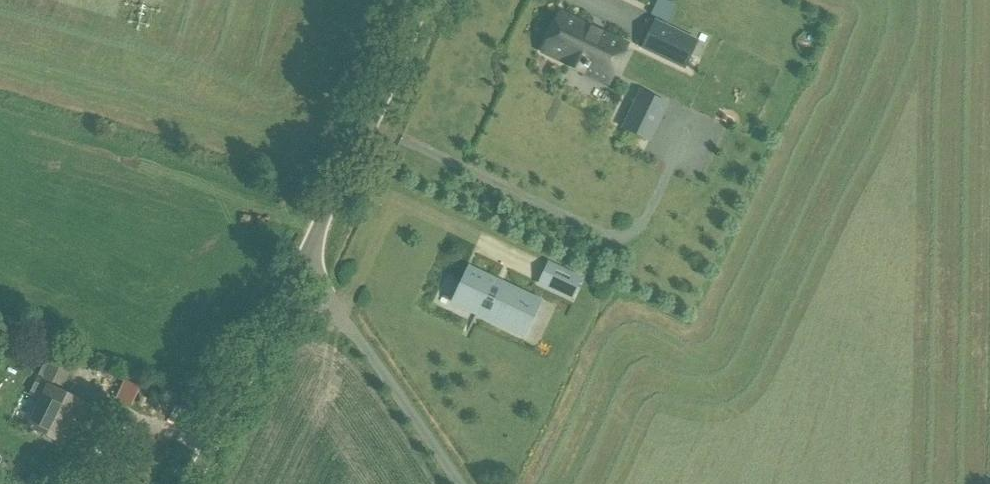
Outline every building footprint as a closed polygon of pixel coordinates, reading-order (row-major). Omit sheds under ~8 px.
[(626,46),(561,15),(544,51),(545,51),(546,49),(570,61),(568,65),(584,72),(586,69),(588,70),(592,63),(613,73),(626,46)] [(696,42),(655,22),(643,48),(684,68),(696,42)] [(649,141),(666,105),(641,92),(623,128),(649,141)] [(549,261),(538,285),(564,297),(572,301),(583,277),(576,274),(549,261)] [(525,339),(543,300),(469,266),(450,305),(525,339)] [(45,329),(38,341),(55,348),(60,336),(45,329)] [(43,402),(29,429),(64,446),(85,405),(60,392),(75,364),(51,352),(30,395),(43,402)] [(141,387),(107,371),(101,382),(120,391),(117,398),(131,406),(141,387)]
